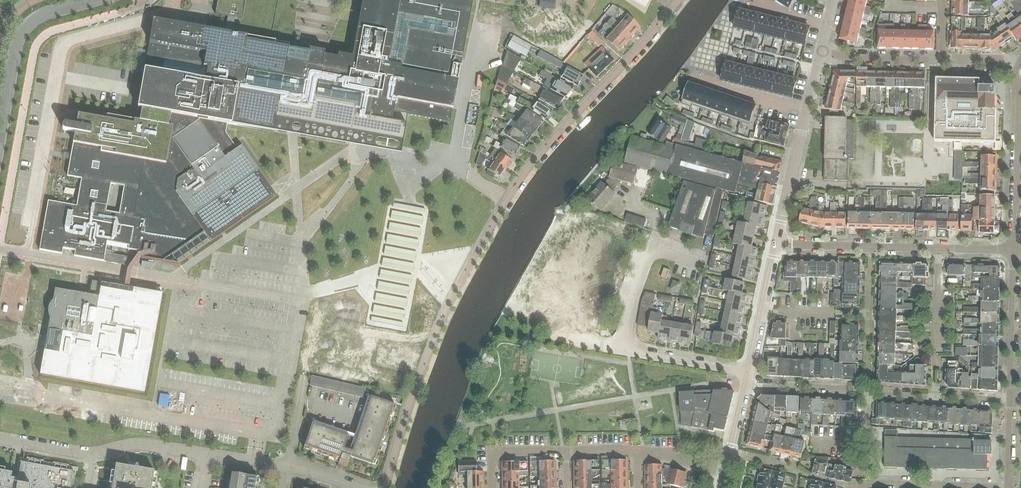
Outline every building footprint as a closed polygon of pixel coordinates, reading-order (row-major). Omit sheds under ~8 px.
[(75,256),(104,261),(126,265),(127,257),(105,253),(107,242),(129,245),(128,249),(133,250),(139,251),(143,252),(142,258),(149,259),(155,260),(156,260),(162,261),(204,232),(210,242),(277,196),(275,195),(269,186),(258,170),(241,146),(237,149),(226,132),(227,124),(261,130),(261,129),(262,129),(274,132),(277,119),(387,139),(403,142),(406,124),(407,114),(450,122),(452,109),(462,59),(471,7),(473,0),(362,0),(360,13),(359,19),(352,57),(338,54),(337,58),(324,55),(325,51),(309,48),(309,50),(304,49),(293,47),(293,44),(275,41),(269,39),(232,33),(225,32),(211,29),(207,29),(153,19),(145,64),(139,102),(138,108),(142,108),(139,121),(107,115),(106,119),(78,114),(76,125),(66,123),(64,123),(63,124),(62,125),(62,127),(62,128),(63,130),(65,130),(75,132),(74,135),(73,140),(72,146),(67,176),(82,179),(77,206),(62,203),(54,202),(48,201),(42,234),(39,250),(62,254),(63,248),(75,251),(74,256),(75,256)] [(232,33),(235,18),(242,19),(244,8),(245,0),(220,0),(218,9),(221,9),(220,11),(220,14),(215,13),(215,14),(228,16),(225,32),(232,33)] [(539,7),(553,9),(555,0),(553,0),(540,0),(539,7)] [(781,4),(789,10),(796,0),(783,0),(781,4)] [(872,7),(866,6),(867,0),(849,0),(847,6),(871,12),(872,7)] [(1004,2),(1002,0),(1000,0),(992,5),(995,8),(999,5),(1004,2)] [(1020,27),(1020,9),(1019,7),(1016,3),(1015,1),(1011,3),(1018,14),(1014,17),(1016,20),(1020,27)] [(612,17),(619,8),(612,5),(606,12),(606,13),(612,17)] [(989,7),(990,14),(993,14),(1002,27),(997,30),(1006,43),(1010,40),(1010,39),(1013,37),(1007,27),(995,8),(992,5),(989,7)] [(862,21),(864,15),(870,16),(871,12),(847,6),(845,17),(862,21)] [(981,7),(953,6),(953,9),(952,9),(952,15),(953,15),(953,16),(968,16),(968,10),(981,11),(981,7)] [(621,21),(634,33),(638,29),(637,28),(639,26),(635,23),(619,8),(612,17),(614,19),(616,17),(621,21)] [(745,30),(749,13),(739,10),(735,28),(745,30)] [(745,30),(755,33),(759,15),(749,13),(745,30)] [(1014,17),(1011,13),(1007,16),(1012,23),(1007,27),(1013,37),(1016,40),(1017,39),(1018,39),(1020,38),(1020,27),(1016,20),(1014,17)] [(755,33),(765,35),(769,18),(759,15),(755,33)] [(611,17),(608,21),(629,39),(628,38),(630,36),(631,37),(634,33),(621,21),(619,24),(611,17)] [(866,33),(867,29),(861,27),(862,21),(845,17),(842,28),(866,33)] [(779,20),(769,18),(765,35),(775,38),(779,20)] [(952,18),(952,33),(951,35),(951,37),(952,38),(951,48),(961,48),(962,18),(952,18)] [(966,49),(971,49),(971,33),(965,33),(966,18),(962,18),(961,48),(965,48),(966,49)] [(977,33),(971,33),(971,49),(975,49),(976,48),(980,48),(981,24),(981,18),(977,18),(977,33)] [(785,40),(789,23),(779,20),(775,38),(785,40)] [(629,39),(608,21),(606,24),(610,27),(613,30),(611,34),(624,45),(627,41),(626,40),(628,38),(629,39)] [(799,25),(789,23),(785,40),(795,43),(799,25)] [(878,48),(889,49),(890,24),(885,24),(885,31),(879,30),(878,48)] [(894,31),(894,24),(890,24),(889,49),(900,49),(901,31),(894,31)] [(989,49),(990,49),(990,34),(985,33),(985,24),(981,24),(980,48),(985,49),(986,50),(988,50),(989,49)] [(799,25),(795,43),(805,45),(809,28),(799,25)] [(901,25),(901,31),(900,49),(911,49),(912,31),(905,31),(906,25),(901,25)] [(918,25),(918,31),(912,31),(911,49),(922,49),(923,25),(918,25)] [(934,32),(933,32),(927,32),(927,25),(923,25),(922,49),(933,50),(934,50),(934,32)] [(842,28),(840,39),(857,43),(859,36),(865,38),(866,33),(842,28)] [(617,50),(618,50),(619,48),(620,49),(624,45),(611,34),(608,36),(601,29),(598,34),(605,40),(605,39),(614,47),(617,50)] [(991,34),(990,34),(990,49),(995,49),(1000,46),(1001,46),(1006,43),(997,30),(991,34)] [(511,35),(506,46),(519,52),(526,56),(531,45),(524,42),(511,35)] [(598,38),(594,42),(598,47),(603,43),(598,38)] [(601,47),(584,64),(596,77),(613,60),(601,47)] [(582,76),(578,74),(562,65),(563,63),(540,50),(537,57),(548,63),(549,63),(564,71),(561,77),(577,86),(582,76)] [(503,66),(514,72),(521,59),(508,51),(503,66)] [(721,80),(732,83),(736,65),(726,63),(721,80)] [(506,85),(514,72),(503,66),(502,65),(497,80),(506,85)] [(746,68),(736,65),(732,83),(742,85),(746,68)] [(742,85),(752,88),(756,70),(746,68),(742,85)] [(556,78),(542,69),(539,75),(553,83),(550,89),(565,97),(573,88),(556,78)] [(756,70),(752,88),(762,90),(766,73),(756,70)] [(857,72),(835,71),(833,79),(848,83),(849,79),(857,80),(857,72)] [(857,80),(856,107),(860,107),(861,96),(861,88),(867,88),(867,71),(861,71),(861,72),(857,72),(857,80)] [(871,105),(876,105),(876,97),(877,72),(873,72),(873,71),(867,71),(867,88),(871,88),(871,105)] [(879,88),(886,88),(886,72),(880,71),(880,72),(877,72),(876,97),(876,105),(880,105),(881,92),(879,92),(879,88)] [(890,108),(895,108),(895,97),(896,73),(892,73),(892,72),(886,72),(886,88),(891,88),(891,91),(890,91),(890,108)] [(899,88),(905,89),(906,72),(899,72),(899,73),(896,73),(895,97),(895,108),(898,108),(899,88)] [(906,72),(905,89),(909,89),(909,110),(914,110),(915,73),(912,73),(912,72),(906,72)] [(925,89),(925,74),(925,73),(919,72),(919,73),(915,73),(914,110),(921,110),(921,95),(918,92),(918,89),(925,89)] [(772,93),(776,75),(766,73),(762,90),(772,93)] [(776,75),(772,93),(782,95),(786,78),(776,75)] [(540,86),(525,78),(522,83),(534,90),(533,90),(541,94),(538,99),(545,103),(553,108),(554,108),(563,99),(561,99),(544,89),(540,86)] [(782,95),(792,98),(796,80),(786,78),(782,95)] [(936,82),(934,140),(935,140),(935,141),(936,141),(936,142),(989,143),(996,143),(997,110),(994,110),(994,95),(995,95),(995,87),(995,80),(991,80),(981,80),(980,80),(980,79),(940,78),(940,79),(936,79),(936,82)] [(855,95),(855,90),(846,88),(848,83),(833,79),(832,79),(830,85),(831,85),(830,89),(844,92),(855,95)] [(497,80),(493,91),(501,95),(506,85),(497,80)] [(698,86),(688,82),(681,104),(691,107),(698,86)] [(692,105),(701,108),(708,89),(698,86),(691,107),(691,108),(692,105)] [(718,93),(708,89),(701,108),(711,112),(718,93)] [(855,95),(844,92),(830,89),(830,92),(829,92),(827,98),(828,98),(843,101),(844,97),(848,98),(847,102),(855,104),(855,95)] [(721,115),(727,96),(718,93),(711,112),(721,115)] [(512,95),(509,100),(516,104),(523,107),(523,108),(524,109),(526,107),(545,119),(552,110),(544,105),(537,101),(534,105),(529,102),(529,103),(519,98),(518,99),(512,95)] [(721,115),(730,118),(737,99),(727,96),(721,115)] [(841,111),(841,110),(842,106),(848,108),(847,109),(854,111),(855,104),(847,102),(843,101),(828,98),(827,101),(826,101),(825,107),(826,107),(826,109),(832,110),(841,111)] [(747,103),(737,99),(730,118),(740,122),(747,103)] [(750,125),(757,106),(747,103),(740,122),(750,125)] [(544,121),(539,118),(526,110),(524,109),(523,108),(523,107),(516,104),(513,108),(523,114),(519,118),(519,119),(536,129),(536,130),(542,123),(542,122),(543,121),(544,121)] [(486,116),(487,117),(495,120),(499,110),(490,106),(486,116)] [(509,125),(512,127),(530,138),(529,138),(533,134),(535,131),(536,130),(536,129),(519,119),(519,118),(507,113),(505,116),(510,119),(506,124),(509,125)] [(687,120),(673,115),(671,120),(686,126),(687,120)] [(825,117),(825,119),(824,158),(824,180),(848,181),(849,159),(854,159),(855,120),(847,120),(847,118),(825,117)] [(387,139),(277,119),(274,132),(400,155),(403,142),(387,139)] [(658,120),(649,134),(663,143),(672,129),(658,120)] [(691,134),(695,123),(687,120),(686,126),(683,134),(681,140),(687,142),(690,134),(691,134)] [(762,131),(786,137),(790,125),(777,122),(769,120),(767,120),(764,122),(762,131)] [(500,122),(498,126),(506,129),(509,131),(505,135),(523,147),(528,140),(528,139),(529,138),(530,138),(512,127),(509,125),(506,124),(500,122)] [(896,153),(897,124),(884,123),(884,157),(893,157),(893,153),(896,153)] [(761,134),(760,141),(784,146),(786,137),(762,131),(761,134)] [(486,136),(483,135),(480,141),(481,141),(488,145),(491,139),(486,136)] [(675,149),(632,137),(624,163),(667,174),(675,149)] [(520,145),(516,143),(504,138),(501,145),(496,142),(493,147),(499,150),(500,148),(510,153),(515,155),(520,145)] [(684,147),(685,142),(674,138),(672,143),(684,147)] [(695,145),(694,149),(704,152),(707,141),(706,141),(697,138),(695,145)] [(684,147),(694,150),(694,149),(695,145),(685,142),(684,147)] [(723,157),(733,160),(735,149),(725,146),(723,157)] [(485,155),(487,151),(480,147),(479,151),(480,152),(485,155)] [(507,158),(494,149),(491,155),(489,157),(489,158),(506,169),(511,161),(507,158)] [(491,165),(488,169),(493,173),(495,174),(500,178),(506,169),(489,158),(485,155),(480,152),(476,164),(480,167),(485,160),(487,161),(491,164),(491,165)] [(757,155),(745,152),(742,163),(755,166),(757,155)] [(783,162),(757,155),(755,166),(763,169),(780,174),(783,162)] [(981,162),(963,162),(963,167),(981,168),(981,167),(996,168),(996,165),(997,165),(997,156),(981,156),(981,162)] [(600,210),(615,193),(613,192),(622,181),(633,184),(638,168),(614,162),(610,177),(604,184),(602,182),(588,199),(600,210)] [(971,179),(995,179),(995,176),(996,176),(997,168),(996,168),(981,167),(981,168),(980,174),(972,174),(971,179)] [(488,169),(485,173),(493,178),(495,174),(493,173),(488,169)] [(780,174),(763,169),(761,177),(769,179),(767,186),(776,189),(780,174)] [(980,191),(995,191),(995,190),(996,191),(996,182),(995,182),(995,179),(971,179),(964,178),(964,183),(980,184),(980,191)] [(713,237),(721,201),(723,192),(684,181),(668,226),(680,231),(680,230),(683,231),(682,232),(692,236),(692,235),(704,239),(705,234),(713,237)] [(746,198),(748,198),(753,200),(773,206),(775,195),(758,190),(757,195),(747,192),(746,198)] [(892,214),(890,214),(886,214),(887,190),(882,190),(882,196),(881,229),(885,229),(886,230),(889,230),(891,229),(892,229),(892,214)] [(877,213),(871,213),(870,229),(872,229),(873,230),(876,230),(877,229),(881,229),(882,196),(877,195),(877,213)] [(974,203),(974,208),(995,208),(995,203),(996,202),(996,199),(995,198),(995,195),(980,195),(979,204),(974,203)] [(799,223),(810,225),(813,211),(814,211),(816,198),(811,197),(809,207),(810,207),(809,210),(802,208),(799,223)] [(855,197),(855,205),(855,213),(848,213),(848,228),(850,228),(851,229),(854,229),(855,228),(859,228),(860,198),(855,197)] [(865,198),(860,198),(859,228),(863,228),(864,229),(868,229),(869,229),(870,229),(871,213),(864,213),(865,198)] [(892,214),(892,229),(894,229),(895,230),(898,230),(899,229),(903,229),(904,198),(899,198),(899,214),(892,214)] [(914,230),(914,214),(908,214),(908,208),(914,208),(915,200),(913,198),(904,198),(903,229),(907,229),(908,230),(911,230),(912,229),(914,230)] [(767,206),(749,202),(746,213),(764,217),(767,206)] [(824,213),(824,203),(819,203),(819,212),(814,211),(813,211),(810,225),(820,228),(824,228),(824,213)] [(916,215),(916,230),(918,230),(919,231),(921,231),(922,230),(927,230),(927,204),(922,204),(922,210),(921,210),(921,215),(916,215)] [(927,204),(927,230),(931,230),(932,231),(934,231),(935,230),(937,230),(937,215),(932,215),(933,204),(932,204),(927,204)] [(937,215),(937,230),(939,230),(940,231),(942,231),(943,230),(948,230),(948,207),(948,205),(942,205),(942,215),(937,215)] [(970,231),(972,231),(972,215),(965,215),(965,211),(967,211),(967,206),(961,206),(961,231),(965,231),(965,232),(970,232),(970,231)] [(948,207),(948,230),(952,230),(953,231),(955,231),(956,231),(958,231),(959,215),(953,215),(953,207),(948,207)] [(974,216),(974,221),(995,221),(995,219),(995,218),(995,215),(995,214),(995,208),(974,208),(974,213),(974,216)] [(824,213),(824,228),(835,228),(834,209),(830,209),(830,213),(824,213)] [(834,209),(835,228),(846,228),(846,213),(845,213),(839,213),(839,210),(834,209)] [(625,222),(628,224),(641,228),(643,229),(646,220),(628,213),(625,222)] [(746,213),(744,223),(744,224),(756,226),(756,227),(762,228),(764,217),(746,213)] [(570,218),(533,283),(554,295),(591,231),(570,218)] [(995,221),(974,221),(974,231),(979,231),(979,233),(994,234),(994,230),(995,226),(995,221)] [(744,224),(744,223),(738,222),(736,233),(754,237),(756,227),(756,226),(744,224)] [(754,237),(736,233),(734,244),(739,245),(752,248),(752,247),(754,237)] [(739,245),(737,255),(755,259),(758,249),(752,247),(752,248),(739,245)] [(142,258),(143,252),(139,251),(129,266),(127,268),(127,270),(126,276),(126,277),(125,280),(125,283),(124,285),(124,287),(129,287),(129,286),(129,283),(130,281),(130,278),(130,277),(132,271),(132,270),(141,258),(142,258)] [(755,259),(737,255),(735,266),(753,270),(755,259)] [(784,277),(783,282),(791,282),(790,293),(796,293),(797,261),(787,261),(784,277)] [(796,293),(801,294),(801,282),(801,278),(807,278),(807,261),(797,261),(796,293)] [(813,281),(811,281),(811,294),(817,294),(818,261),(807,261),(807,278),(813,278),(813,281)] [(817,294),(822,294),(823,279),(828,279),(828,262),(818,261),(817,294)] [(828,262),(828,279),(838,279),(838,277),(839,272),(839,268),(839,262),(828,262)] [(860,272),(860,262),(844,262),(843,262),(839,262),(839,268),(839,272),(860,272)] [(895,273),(895,263),(880,263),(880,277),(897,277),(899,277),(899,273),(895,273)] [(902,277),(909,277),(909,273),(913,273),(913,263),(895,263),(895,273),(899,273),(902,273),(902,277)] [(912,284),(925,285),(926,278),(928,278),(928,264),(913,263),(913,273),(909,273),(909,277),(911,277),(910,278),(912,278),(912,284)] [(948,275),(963,276),(973,276),(973,278),(973,265),(965,265),(948,264),(948,275)] [(981,278),(983,278),(983,273),(990,273),(990,265),(973,265),(973,278),(981,278)] [(983,273),(983,278),(1000,278),(1000,265),(990,265),(990,273),(983,273)] [(753,270),(735,266),(733,277),(751,281),(753,270)] [(667,279),(667,278),(670,270),(669,270),(670,270),(668,269),(664,268),(661,277),(667,279)] [(843,283),(860,283),(860,272),(839,272),(838,277),(843,277),(843,283)] [(880,287),(897,288),(912,288),(912,283),(903,283),(897,283),(897,277),(880,277),(880,287)] [(1000,278),(983,278),(981,278),(981,284),(973,284),(973,290),(980,290),(999,290),(1000,278)] [(744,283),(726,279),(724,290),(730,292),(730,291),(742,294),(744,283)] [(681,281),(678,280),(677,283),(674,282),(671,290),(672,290),(677,291),(677,292),(681,281)] [(76,293),(55,289),(53,301),(52,300),(51,302),(51,303),(50,304),(49,305),(49,306),(48,308),(48,309),(48,310),(48,311),(48,313),(48,314),(49,315),(49,316),(49,317),(50,318),(47,336),(45,343),(44,351),(40,375),(144,393),(162,293),(129,287),(124,287),(121,286),(92,281),(89,295),(84,294),(76,293)] [(836,293),(860,294),(860,283),(843,283),(842,290),(836,290),(836,293)] [(897,294),(897,288),(880,287),(879,298),(896,299),(903,299),(903,292),(899,292),(899,294),(897,294)] [(968,301),(973,301),(973,302),(981,302),(999,302),(999,290),(980,290),(980,296),(968,296),(968,301)] [(730,291),(730,292),(727,302),(746,306),(748,295),(742,294),(730,291)] [(642,302),(641,302),(653,304),(655,294),(645,292),(642,302)] [(836,293),(831,293),(831,301),(836,301),(836,299),(843,299),(842,304),(859,305),(860,294),(836,293)] [(526,295),(521,320),(602,335),(607,310),(526,295)] [(896,299),(879,298),(879,309),(897,310),(912,310),(912,304),(903,304),(903,306),(896,305),(896,299)] [(653,304),(641,302),(640,308),(657,311),(658,308),(653,307),(653,304)] [(746,306),(727,302),(725,313),(743,317),(746,306)] [(963,313),(980,313),(999,314),(999,302),(981,302),(981,308),(963,307),(963,313)] [(897,310),(879,309),(879,321),(896,321),(903,321),(903,317),(896,317),(897,310)] [(659,333),(663,315),(657,314),(652,313),(651,316),(650,322),(649,327),(649,331),(659,333)] [(743,317),(725,313),(723,323),(741,327),(743,317)] [(973,319),(973,324),(979,324),(999,324),(999,314),(980,313),(980,319),(973,319)] [(668,316),(663,315),(659,333),(658,339),(669,341),(672,323),(667,322),(668,316)] [(896,321),(879,321),(879,331),(913,332),(913,327),(901,327),(901,328),(896,328),(896,321)] [(786,346),(786,343),(786,323),(774,322),(771,339),(780,339),(780,346),(786,346)] [(672,323),(669,341),(680,343),(683,325),(672,323)] [(741,327),(723,323),(721,333),(721,334),(733,336),(739,338),(741,327)] [(842,341),(859,341),(859,325),(842,324),(842,341)] [(963,335),(979,336),(998,336),(999,324),(979,324),(979,330),(963,329),(963,335)] [(683,325),(680,343),(690,345),(694,326),(683,325)] [(913,332),(879,331),(878,343),(895,343),(896,337),(899,337),(899,338),(902,338),(913,339),(913,332)] [(721,334),(721,333),(715,332),(712,343),(731,347),(733,336),(721,334)] [(963,346),(978,346),(998,347),(998,336),(979,336),(979,342),(974,341),(974,340),(963,340),(963,346)] [(834,379),(834,363),(834,359),(835,346),(835,341),(835,339),(829,339),(829,344),(830,344),(830,353),(831,353),(830,360),(824,360),(823,379),(834,379)] [(859,341),(842,341),(835,341),(835,346),(840,346),(840,352),(858,353),(859,341)] [(379,364),(408,371),(414,349),(386,342),(384,347),(393,350),(390,363),(380,361),(379,364)] [(814,349),(814,344),(807,343),(806,348),(809,348),(808,354),(810,354),(810,359),(803,359),(802,378),(813,378),(814,359),(813,359),(814,349)] [(895,343),(878,343),(878,354),(895,354),(895,349),(911,350),(911,344),(908,344),(895,343)] [(824,349),(824,344),(819,344),(819,349),(819,354),(821,355),(820,360),(814,359),(813,378),(823,379),(824,360),(824,349)] [(978,346),(978,358),(998,358),(998,347),(978,346)] [(787,360),(780,359),(779,376),(791,377),(792,360),(793,347),(788,347),(787,360)] [(956,347),(955,355),(966,355),(966,348),(956,347)] [(803,353),(803,348),(799,348),(798,353),(798,361),(792,360),(791,377),(802,378),(803,359),(802,359),(803,353)] [(834,359),(834,363),(858,364),(858,353),(840,352),(840,359),(834,359)] [(902,359),(902,355),(895,354),(878,354),(878,365),(894,366),(895,366),(895,359),(897,359),(902,359)] [(768,357),(767,376),(779,376),(779,359),(779,358),(768,357)] [(972,369),(978,369),(998,369),(998,358),(978,358),(978,363),(972,363),(972,369)] [(949,387),(953,388),(958,388),(958,383),(958,378),(960,378),(960,377),(962,377),(963,374),(963,370),(958,370),(959,367),(959,362),(949,362),(949,370),(946,370),(946,384),(949,387)] [(834,363),(834,379),(842,379),(842,380),(849,380),(855,380),(858,378),(858,364),(834,363)] [(894,366),(878,365),(878,382),(886,383),(887,373),(889,373),(889,371),(894,372),(894,366)] [(913,385),(926,386),(926,366),(910,365),(910,366),(910,372),(913,372),(913,385)] [(894,366),(894,372),(889,371),(889,373),(887,373),(886,383),(901,384),(902,372),(898,372),(898,366),(895,366),(894,366)] [(971,379),(978,379),(997,380),(998,369),(978,369),(978,373),(971,373),(971,378),(971,379)] [(912,385),(913,385),(913,372),(910,372),(902,372),(901,384),(912,385)] [(960,383),(960,388),(971,389),(971,384),(971,379),(971,378),(969,377),(969,374),(963,374),(962,377),(960,377),(960,378),(960,383)] [(312,375),(310,385),(323,388),(326,378),(312,375)] [(326,378),(323,388),(336,391),(339,382),(326,378)] [(997,380),(978,379),(971,379),(971,384),(971,389),(978,390),(997,391),(997,380)] [(339,382),(336,391),(350,395),(352,385),(339,382)] [(352,385),(350,395),(363,398),(365,388),(352,385)] [(724,431),(725,431),(734,392),(704,391),(680,393),(681,425),(692,427),(714,432),(715,429),(724,431)] [(762,395),(758,399),(762,403),(765,406),(770,406),(770,411),(771,412),(774,414),(774,411),(775,396),(762,396),(762,395)] [(314,421),(313,421),(312,422),(312,423),(303,448),(339,460),(338,464),(339,467),(344,469),(347,468),(350,457),(375,466),(395,405),(370,396),(369,396),(368,396),(367,397),(355,435),(314,421)] [(786,412),(787,402),(787,397),(775,396),(774,411),(774,414),(779,415),(780,416),(780,411),(786,412)] [(796,397),(787,397),(787,402),(786,412),(786,416),(791,417),(791,413),(798,413),(799,397),(796,397)] [(798,418),(801,418),(806,418),(806,415),(812,415),(813,398),(801,398),(801,403),(800,413),(798,413),(798,418)] [(812,415),(812,419),(818,419),(818,415),(823,416),(824,399),(813,398),(812,415)] [(823,416),(823,425),(828,425),(828,420),(828,416),(835,416),(836,399),(824,399),(823,416)] [(836,399),(835,416),(835,417),(841,417),(841,426),(846,426),(848,400),(836,399)] [(852,417),(857,417),(857,401),(848,400),(846,426),(861,427),(861,423),(851,422),(852,417)] [(773,421),(770,420),(770,416),(780,419),(780,416),(779,415),(774,414),(771,412),(770,411),(765,408),(759,403),(757,402),(755,412),(753,413),(753,415),(754,417),(753,420),(753,421),(775,427),(776,425),(772,424),(773,424),(773,421)] [(877,402),(877,419),(872,418),(872,424),(886,426),(887,420),(888,403),(877,402)] [(893,420),(893,426),(897,426),(897,421),(898,404),(888,403),(887,420),(893,420)] [(907,427),(908,404),(898,404),(897,421),(903,421),(903,427),(907,427)] [(917,422),(919,405),(908,404),(907,427),(911,428),(912,422),(917,422)] [(928,417),(929,406),(919,405),(917,422),(923,423),(922,431),(927,431),(928,423),(928,417)] [(938,424),(939,418),(939,407),(929,406),(928,417),(928,423),(935,424),(934,432),(937,432),(938,424)] [(948,425),(949,413),(950,407),(939,407),(939,418),(938,424),(944,424),(943,430),(948,430),(948,425)] [(958,431),(958,429),(960,408),(950,407),(949,413),(948,425),(954,425),(954,431),(958,431)] [(964,426),(964,431),(969,432),(969,426),(970,409),(960,408),(958,429),(960,430),(961,426),(964,426)] [(969,426),(979,427),(981,410),(970,409),(969,426)] [(979,432),(992,433),(992,428),(992,414),(992,413),(990,410),(981,410),(979,427),(979,432)] [(766,435),(774,437),(775,434),(774,433),(775,427),(753,421),(752,426),(750,427),(749,429),(750,431),(750,432),(766,435)] [(774,437),(771,450),(775,451),(776,453),(779,453),(780,452),(781,452),(784,437),(780,436),(782,426),(777,425),(775,434),(774,437)] [(791,427),(791,428),(787,427),(784,437),(781,452),(785,453),(786,455),(789,455),(790,455),(791,455),(794,439),(795,434),(796,430),(797,430),(797,429),(791,427)] [(801,435),(802,431),(797,430),(796,430),(795,434),(794,439),(791,455),(795,456),(796,457),(799,458),(800,457),(801,457),(805,442),(799,440),(801,435)] [(992,441),(986,441),(987,435),(974,434),(974,439),(972,439),(897,437),(897,430),(885,430),(885,437),(884,467),(897,468),(897,466),(916,467),(916,468),(927,468),(931,468),(932,468),(934,465),(940,466),(941,468),(942,468),(946,468),(946,469),(957,469),(957,468),(976,468),(976,470),(987,470),(987,459),(988,459),(989,456),(987,456),(987,455),(991,455),(992,441)] [(762,448),(764,448),(766,441),(767,441),(766,449),(771,450),(774,437),(766,435),(750,432),(749,437),(747,438),(747,441),(748,442),(747,444),(757,447),(758,448),(760,449),(762,448)] [(824,477),(828,462),(829,457),(817,457),(816,460),(813,474),(824,477)] [(574,461),(574,471),(599,471),(599,461),(590,460),(574,461)] [(601,460),(601,471),(627,470),(627,461),(627,460),(607,460),(601,460)] [(528,472),(528,461),(519,462),(515,462),(508,462),(502,462),(502,472),(528,472)] [(530,462),(530,472),(556,471),(555,461),(539,461),(530,462)] [(21,462),(18,479),(14,478),(11,478),(12,473),(0,471),(0,487),(70,487),(73,471),(21,462)] [(460,472),(468,472),(468,487),(484,487),(484,480),(483,480),(483,471),(477,472),(476,462),(459,462),(460,472)] [(112,487),(151,487),(154,470),(116,464),(112,487)] [(840,467),(830,464),(827,478),(850,483),(853,471),(846,470),(846,467),(840,466),(840,467)] [(671,474),(672,469),(662,469),(662,465),(645,465),(645,475),(671,474)] [(770,482),(772,471),(761,468),(759,476),(758,479),(770,482)] [(669,480),(668,485),(682,487),(686,473),(672,469),(671,474),(669,480)] [(627,470),(601,471),(601,475),(610,475),(610,480),(627,480),(627,470)] [(539,481),(556,481),(556,471),(530,472),(530,477),(539,477),(539,481)] [(599,471),(574,471),(574,481),(591,480),(591,475),(599,475),(599,471)] [(786,474),(774,471),(772,482),(784,485),(784,482),(786,474)] [(528,472),(502,472),(502,482),(519,482),(519,476),(528,476),(528,472)] [(258,486),(258,483),(258,480),(259,478),(256,477),(232,474),(230,482),(229,487),(257,487),(258,486)] [(671,474),(645,475),(646,485),(662,484),(662,480),(669,480),(671,474)] [(770,482),(758,479),(757,482),(756,487),(768,487),(770,482)] [(601,483),(602,487),(627,487),(627,480),(610,480),(610,485),(606,485),(606,483),(601,483)] [(823,483),(811,480),(809,487),(822,487),(823,483)]
